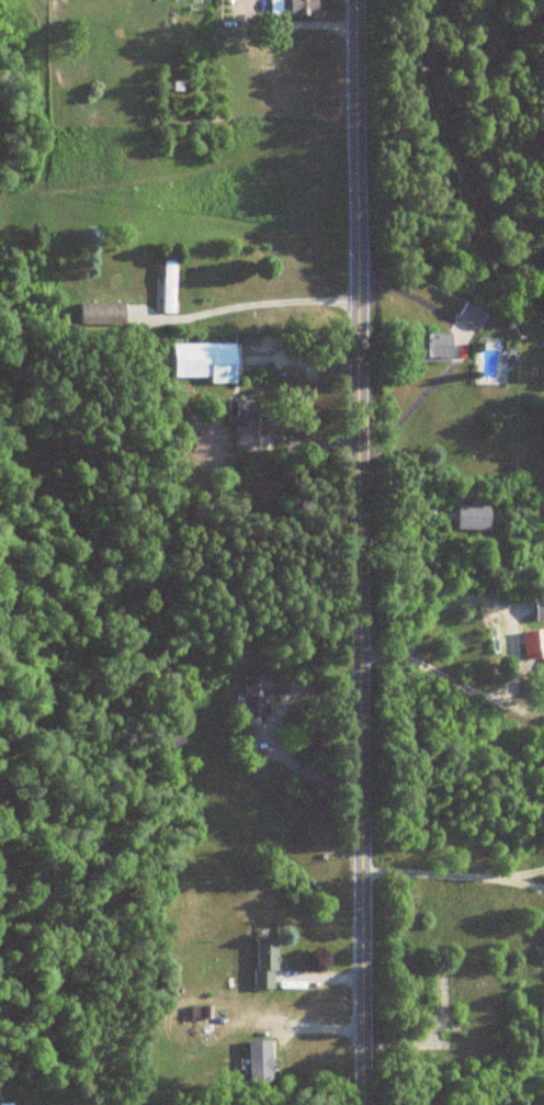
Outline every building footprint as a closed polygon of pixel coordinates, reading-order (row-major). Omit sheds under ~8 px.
[(283,16),(319,16),(319,0),(283,0),(283,16)] [(172,312),(172,262),(161,262),(161,312),(172,312)] [(485,315),(462,302),(453,318),(477,331),(485,315)] [(123,303),(76,303),(76,325),(123,325),(123,303)] [(445,334),(410,334),(410,362),(445,362),(445,334)] [(233,345),(169,344),(169,381),(233,382),(233,345)] [(254,401),(233,401),(233,449),(254,449),(254,401)] [(487,505),(454,505),(454,530),(487,530),(487,505)] [(530,595),(533,621),(543,620),(543,594),(530,595)] [(271,990),(271,941),(251,941),(251,990),(271,990)] [(268,1042),(246,1042),(246,1086),(268,1086),(268,1042)]
